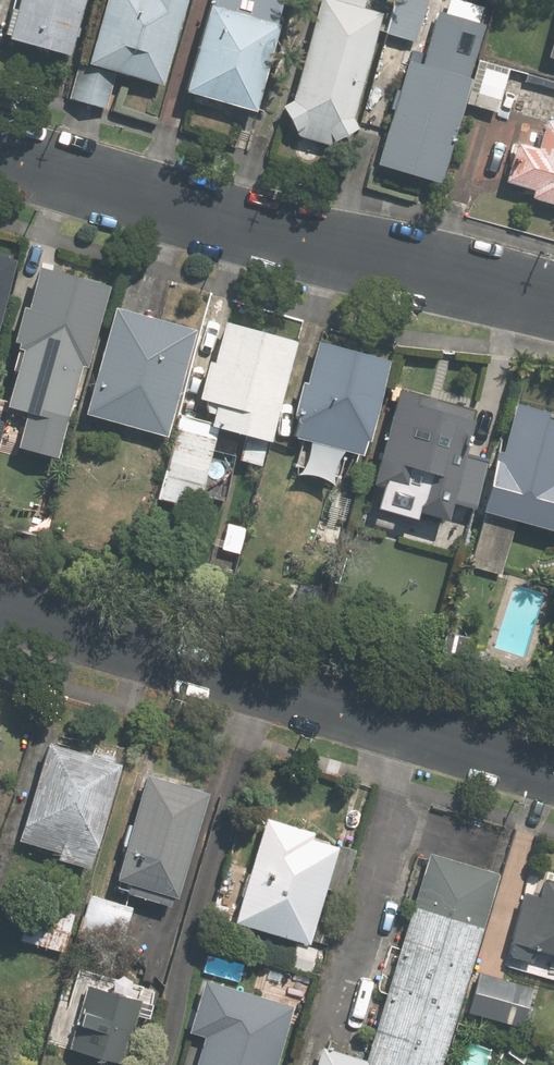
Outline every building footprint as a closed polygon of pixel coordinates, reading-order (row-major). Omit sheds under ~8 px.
[(4,37),(66,54),(81,0),(14,0),(4,37)] [(85,61),(77,59),(66,97),(105,108),(115,72),(160,85),(184,0),(102,0),(85,61)] [(182,91),(252,110),(283,0),(208,0),(182,91)] [(336,0),(317,0),(290,100),(279,105),(294,134),(326,144),(356,126),(350,116),(379,11),(336,0)] [(383,32),(413,41),(425,0),(392,0),(383,32)] [(545,55),(553,58),(553,23),(545,55)] [(439,37),(430,66),(405,59),(375,163),(438,181),(477,48),(439,37)] [(506,68),(476,58),(462,102),(492,112),(506,68)] [(542,120),(535,147),(514,142),(504,181),(531,188),(528,197),(553,204),(553,123),(542,120)] [(0,254),(0,318),(16,259),(0,254)] [(36,266),(25,307),(20,306),(11,339),(15,340),(13,346),(18,348),(0,412),(64,429),(81,364),(88,366),(110,285),(36,266)] [(195,328),(111,305),(80,412),(164,436),(195,328)] [(211,360),(206,358),(196,396),(213,400),(208,419),(219,422),(218,426),(243,432),(235,460),(260,466),(293,338),(221,319),(211,360)] [(385,358),(318,339),(290,436),(300,438),(292,465),(350,482),(385,358)] [(435,398),(396,386),(368,482),(412,495),(408,508),(445,518),(474,419),(432,407),(435,398)] [(483,509),(467,566),(497,575),(513,519),(553,530),(553,414),(513,403),(497,459),(491,457),(477,508),(483,509)] [(217,423),(177,413),(156,498),(190,506),(194,487),(201,489),(217,423)] [(244,529),(225,524),(219,549),(237,554),(244,529)] [(82,863),(111,766),(49,748),(22,835),(62,848),(59,856),(82,863)] [(165,906),(198,795),(145,779),(115,880),(129,884),(126,895),(165,906)] [(307,835),(268,823),(239,919),(308,939),(321,893),(337,897),(351,851),(330,845),(329,848),(305,841),(307,835)] [(492,876),(429,858),(368,1064),(436,1064),(492,876)] [(538,886),(533,904),(517,899),(506,940),(510,941),(506,955),(523,960),(527,947),(553,955),(553,890),(538,886)] [(131,906),(88,895),(76,938),(120,950),(131,906)] [(60,952),(71,915),(29,902),(17,940),(60,952)] [(323,944),(329,924),(316,920),(310,940),(323,944)] [(514,1026),(526,986),(479,972),(467,1012),(514,1026)] [(205,983),(190,1033),(203,1036),(195,1064),(269,1064),(286,1007),(205,983)] [(72,1046),(122,1061),(139,1001),(90,987),(72,1046)] [(501,1034),(486,1032),(484,1044),(499,1046),(501,1034)] [(321,1055),(318,1064),(355,1064),(321,1055)]
